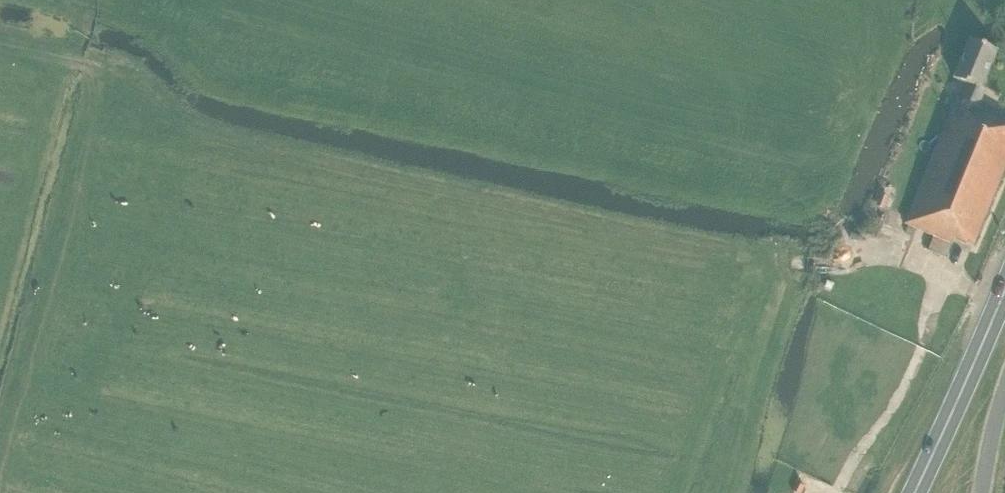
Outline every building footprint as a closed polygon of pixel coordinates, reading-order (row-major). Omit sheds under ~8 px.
[(967,42),(952,81),(966,86),(961,101),(956,100),(905,224),(934,236),(928,250),(946,258),(954,238),(972,245),(1004,166),(1004,117),(978,107),(984,92),(979,90),(993,52),(967,42)] [(876,205),(884,208),(888,197),(881,194),(876,205)]
